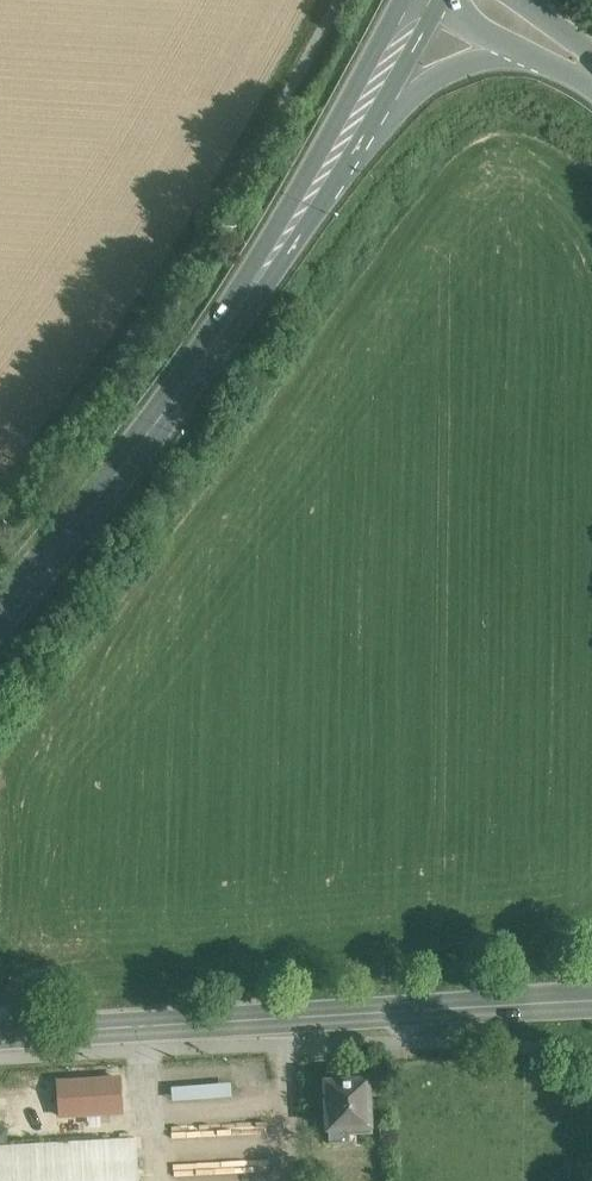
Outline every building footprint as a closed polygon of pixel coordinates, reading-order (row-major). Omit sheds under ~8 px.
[(120,1078),(58,1082),(60,1115),(122,1111),(120,1078)] [(368,1079),(326,1082),(328,1129),(329,1129),(329,1144),(350,1142),(349,1133),(370,1132),(368,1079)] [(175,1097),(234,1095),(233,1082),(175,1084),(175,1097)] [(0,1126),(0,1143),(9,1143),(9,1126),(0,1126)] [(75,1143),(75,1139),(51,1140),(51,1144),(0,1147),(0,1180),(137,1180),(135,1140),(75,1143)]
